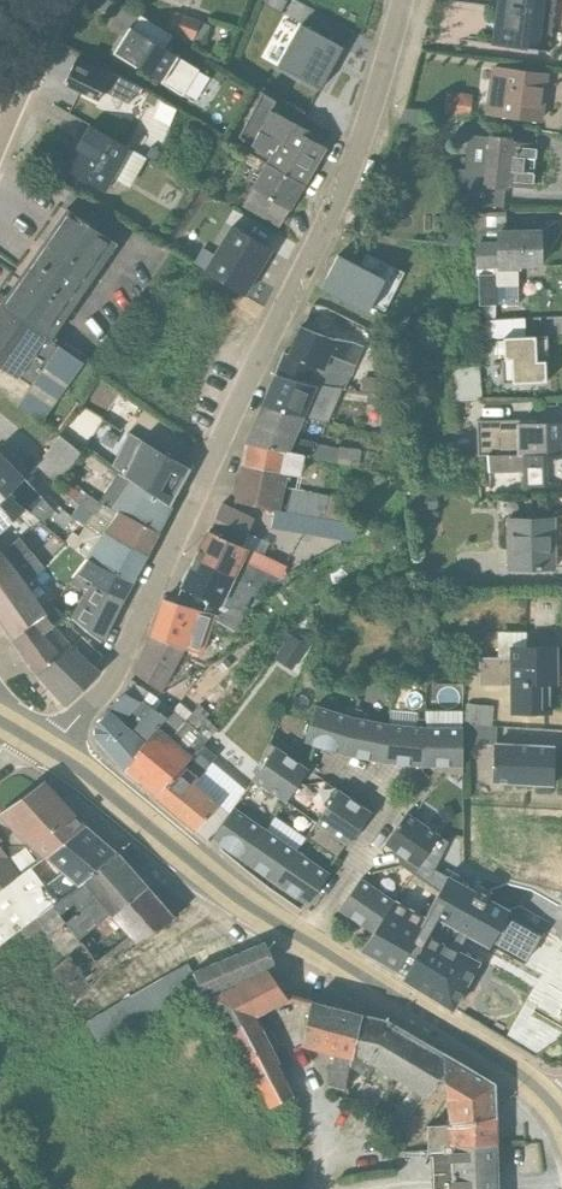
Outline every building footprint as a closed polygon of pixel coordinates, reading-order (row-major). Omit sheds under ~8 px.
[(548,51),(554,0),(495,0),(490,43),(548,51)] [(175,10),(167,30),(191,39),(192,37),(202,41),(209,23),(175,10)] [(140,14),(126,36),(123,35),(113,51),(161,79),(159,81),(181,94),(198,67),(162,47),(170,33),(140,14)] [(300,24),(277,65),(319,88),(342,46),(300,24)] [(138,93),(141,88),(111,71),(111,70),(76,53),(62,82),(63,83),(97,99),(102,89),(128,101),(133,91),(138,93)] [(546,74),(490,67),(485,112),(540,119),(546,74)] [(412,78),(403,108),(443,113),(443,116),(468,119),(471,94),(447,90),(447,82),(412,78)] [(259,91),(238,135),(265,150),(268,146),(273,149),(265,163),(304,185),(324,147),(317,142),(319,137),(270,109),(275,100),(259,91)] [(397,124),(421,129),(425,111),(403,108),(396,123),(397,124)] [(87,123),(62,166),(105,191),(113,177),(129,185),(145,157),(87,123)] [(533,187),(537,143),(512,140),(512,136),(487,134),(486,136),(466,134),(463,167),(447,167),(459,204),(502,208),(504,188),(506,188),(507,185),(533,187)] [(265,163),(241,205),(278,226),(287,209),(289,209),(304,185),(265,163)] [(117,242),(66,206),(0,297),(0,298),(0,304),(50,338),(117,242)] [(475,241),(479,304),(479,318),(493,317),(493,303),(496,303),(495,285),(517,284),(516,270),(518,270),(518,266),(541,265),(540,228),(505,228),(504,211),(476,212),(476,241),(475,241)] [(270,249),(229,225),(203,269),(243,294),(270,249)] [(319,288),(371,316),(376,305),(385,309),(404,272),(366,252),(359,265),(337,254),(319,288)] [(0,304),(0,366),(16,377),(19,376),(29,384),(15,405),(40,423),(84,361),(50,338),(0,304)] [(502,339),(493,339),(493,353),(503,353),(503,358),(500,358),(501,382),(545,380),(543,335),(541,335),(540,317),(484,319),(485,337),(502,336),(502,339)] [(283,352),(274,374),(275,375),(344,386),(363,346),(332,339),(300,326),(288,353),(283,352)] [(477,365),(450,367),(453,401),(481,398),(477,365)] [(261,407),(326,422),(342,386),(275,375),(261,407)] [(384,379),(362,376),(360,389),(383,393),(384,379)] [(357,467),(358,466),(359,449),(338,445),(338,447),(295,437),(303,417),(261,407),(245,443),(357,467)] [(382,412),(379,433),(398,436),(402,416),(382,412)] [(477,454),(561,452),(561,422),(561,421),(519,422),(518,419),(476,420),(477,454)] [(190,468),(128,432),(111,465),(117,470),(169,507),(190,468)] [(82,454),(59,436),(36,464),(58,483),(82,454)] [(299,475),(304,456),(245,443),(241,464),(248,466),(241,499),(234,497),(233,500),(234,500),(281,510),(288,473),(299,475)] [(561,483),(561,452),(485,454),(487,471),(520,470),(521,485),(561,483)] [(42,497),(0,453),(0,528),(23,508),(28,512),(42,497)] [(81,490),(72,500),(77,505),(79,507),(90,514),(96,512),(101,504),(156,533),(169,507),(117,470),(98,502),(81,490)] [(346,498),(290,487),(285,510),(343,522),(346,498)] [(253,518),(221,502),(195,558),(261,590),(280,579),(285,567),(263,556),(269,542),(252,534),(250,536),(246,534),(253,518)] [(77,505),(70,515),(74,519),(84,524),(142,559),(156,533),(101,504),(96,512),(90,514),(79,507),(77,505)] [(274,508),(270,528),(343,541),(354,535),(357,525),(274,508)] [(552,517),(505,518),(506,567),(553,567),(552,517)] [(84,524),(78,535),(72,531),(64,542),(86,555),(86,557),(88,559),(131,582),(142,559),(84,524)] [(32,555),(18,537),(1,550),(0,551),(0,579),(32,555)] [(32,555),(0,579),(0,603),(27,582),(42,566),(32,555)] [(195,558),(173,603),(218,616),(233,607),(245,612),(251,596),(261,590),(195,558)] [(88,559),(77,574),(122,598),(131,582),(88,559)] [(70,617),(100,641),(122,598),(77,574),(69,583),(82,594),(70,617)] [(27,582),(0,603),(0,619),(12,636),(44,610),(27,582)] [(235,637),(245,612),(233,607),(218,616),(173,603),(163,600),(151,636),(131,672),(162,694),(185,650),(201,656),(211,629),(235,637)] [(392,601),(391,624),(403,624),(403,600),(392,601)] [(12,636),(37,672),(70,644),(53,625),(63,615),(51,604),(44,610),(12,636)] [(497,656),(477,657),(478,684),(508,684),(508,712),(549,711),(549,682),(554,682),(553,647),(525,647),(525,630),(497,631),(497,656)] [(102,657),(81,636),(70,644),(37,672),(66,705),(100,674),(92,667),(102,657)] [(385,684),(385,671),(361,672),(362,685),(385,684)] [(123,771),(172,709),(135,685),(135,683),(131,681),(123,694),(94,728),(94,737),(123,771)] [(137,783),(138,782),(191,713),(179,702),(172,709),(123,771),(137,783)] [(491,725),(492,706),(465,704),(463,722),(491,725)] [(342,755),(355,709),(345,706),(343,713),(315,705),(304,741),(305,741),(342,755)] [(205,718),(208,714),(198,707),(191,713),(138,782),(155,796),(154,797),(155,798),(202,745),(216,728),(205,718)] [(359,718),(361,711),(355,709),(342,755),(382,763),(389,724),(359,718)] [(422,766),(425,718),(417,718),(417,712),(390,710),(389,724),(382,763),(422,766)] [(446,775),(462,774),(461,722),(460,711),(425,711),(422,766),(437,766),(446,775)] [(492,782),(551,785),(552,746),(496,743),(496,725),(461,722),(462,743),(493,743),(492,782)] [(245,789),(212,762),(216,757),(202,745),(155,798),(193,830),(196,830),(216,806),(227,814),(233,807),(245,789)] [(308,769),(275,746),(253,780),(284,802),(308,769)] [(23,872),(30,868),(45,858),(85,827),(82,824),(45,783),(46,783),(44,780),(0,810),(0,839),(23,872)] [(338,790),(305,838),(335,858),(344,844),(347,845),(370,812),(338,790)] [(228,815),(212,838),(218,842),(218,843),(223,847),(224,846),(244,860),(267,830),(233,807),(227,814),(228,815)] [(412,874),(439,835),(407,812),(406,812),(384,845),(395,853),(399,865),(412,874)] [(264,875),(276,883),(277,882),(298,851),(305,838),(275,817),(267,830),(244,860),(265,874),(264,875)] [(116,854),(85,827),(45,858),(61,873),(44,886),(30,868),(23,872),(0,889),(0,944),(78,887),(116,854)] [(403,978),(404,979),(429,935),(457,950),(466,934),(489,947),(492,942),(525,960),(540,935),(505,916),(508,911),(487,899),(490,892),(479,886),(475,892),(446,876),(445,877),(433,871),(448,841),(439,835),(412,874),(393,901),(372,932),(359,951),(396,972),(396,971),(405,975),(403,978)] [(23,872),(0,839),(0,889),(23,872)] [(329,873),(298,851),(277,882),(296,896),(296,897),(307,905),(329,873)] [(353,919),(372,932),(393,901),(361,878),(340,908),(354,918),(353,919)] [(404,979),(404,980),(452,1009),(478,961),(457,950),(429,935),(404,979)] [(187,962),(90,1019),(107,1049),(205,992),(187,962)] [(287,1000),(267,971),(209,999),(268,1108),(291,1097),(277,1065),(279,1063),(256,1018),(287,1000)] [(350,1066),(361,1014),(310,1002),(300,1047),(332,1055),(327,1086),(329,1087),(330,1087),(345,1090),(350,1066)] [(361,1014),(350,1066),(365,1076),(373,1065),(386,1021),(383,1020),(383,1021),(363,1016),(364,1015),(361,1014)] [(386,1021),(373,1065),(411,1089),(384,1124),(396,1134),(443,1073),(441,1053),(386,1021)] [(443,1073),(396,1134),(411,1146),(428,1126),(446,1103),(449,1123),(495,1116),(494,1083),(441,1053),(443,1073)] [(449,1123),(428,1126),(428,1149),(441,1150),(441,1145),(497,1144),(495,1116),(449,1123)] [(428,1149),(430,1188),(498,1188),(497,1144),(441,1145),(441,1150),(428,1149)]
